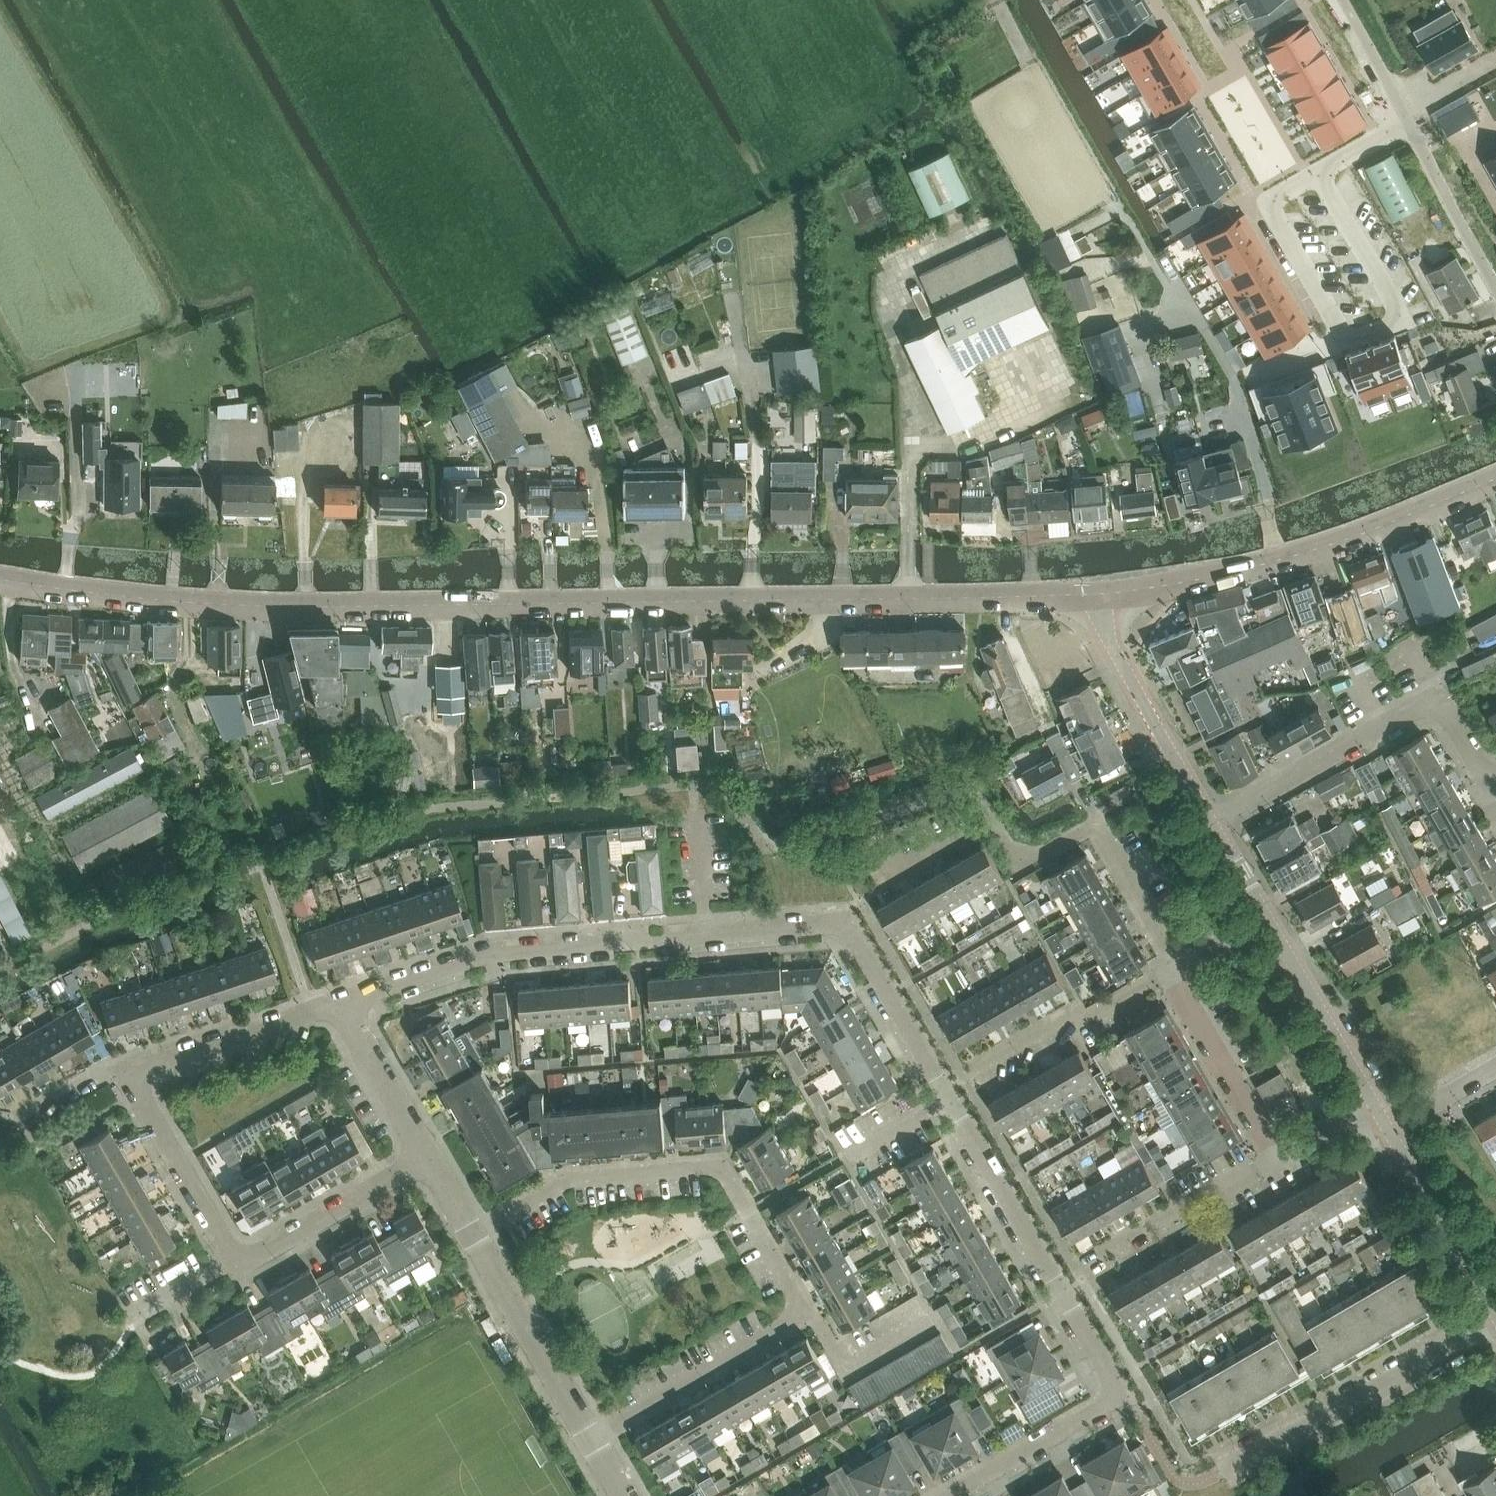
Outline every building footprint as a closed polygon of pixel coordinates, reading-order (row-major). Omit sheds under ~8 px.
[(1083,1),(1094,20),(1130,0),(1085,0),(1083,1)] [(1094,20),(1106,40),(1114,36),(1123,30),(1133,25),(1142,19),(1152,13),(1153,13),(1153,11),(1153,12),(1146,0),(1130,0),(1094,20)] [(1249,17),(1250,18),(1257,14),(1264,10),(1271,5),(1279,1),(1281,0),(1239,0),(1249,17)] [(1279,1),(1285,12),(1292,7),(1288,0),(1281,0),(1279,1)] [(1279,1),(1271,5),(1277,16),(1285,12),(1279,1)] [(1271,5),(1264,10),(1270,20),(1277,16),(1271,5)] [(1422,43),(1420,43),(1436,71),(1477,48),(1462,20),(1460,21),(1453,9),(1430,22),(1437,34),(1422,43)] [(1264,10),(1257,14),(1263,24),(1270,20),(1264,10)] [(1303,10),(1296,14),(1302,24),(1309,20),(1303,10)] [(1152,13),(1142,19),(1148,29),(1158,24),(1152,13)] [(1257,14),(1250,18),(1256,28),(1263,24),(1257,14)] [(1296,14),(1288,18),(1294,29),(1302,24),(1296,14)] [(1288,18),(1281,22),(1287,33),(1294,29),(1288,18)] [(1142,19),(1133,25),(1139,35),(1148,29),(1142,19)] [(1273,41),(1266,45),(1273,59),(1288,84),(1295,96),(1339,71),(1309,20),(1302,24),(1294,29),(1287,33),(1280,37),(1273,41)] [(1281,22),(1274,27),(1280,37),(1287,33),(1281,22)] [(1133,25),(1123,30),(1129,40),(1139,35),(1133,25)] [(1274,27),(1267,31),(1273,41),(1280,37),(1274,27)] [(1164,29),(1125,52),(1136,71),(1175,49),(1164,29)] [(1123,30),(1114,36),(1120,46),(1129,40),(1123,30)] [(1267,31),(1260,35),(1266,45),(1273,41),(1267,31)] [(1106,40),(1104,41),(1110,51),(1120,46),(1114,36),(1106,40)] [(1104,41),(1094,46),(1101,57),(1110,51),(1104,41)] [(1094,46),(1085,52),(1091,63),(1101,57),(1094,46)] [(1136,71),(1122,79),(1133,97),(1138,94),(1146,89),(1147,90),(1186,67),(1175,49),(1136,71)] [(1146,89),(1138,94),(1150,115),(1187,93),(1197,87),(1186,67),(1147,90),(1146,89)] [(1339,71),(1295,96),(1302,108),(1317,134),(1325,147),(1368,122),(1339,71)] [(1470,99),(1440,116),(1450,133),(1480,116),(1470,99)] [(1193,105),(1150,130),(1151,131),(1161,148),(1161,149),(1205,124),(1194,106),(1194,105),(1194,104),(1193,105)] [(1124,118),(1113,125),(1121,139),(1132,132),(1124,118)] [(1161,148),(1157,151),(1169,171),(1173,169),(1172,167),(1216,142),(1205,124),(1161,149),(1161,148)] [(1216,142),(1172,167),(1173,169),(1183,186),(1226,161),(1216,142)] [(949,151),(910,169),(931,215),(970,196),(949,151)] [(1394,151),(1366,166),(1394,220),(1422,205),(1394,151)] [(1486,161),(1495,179),(1495,156),(1486,161)] [(1226,161),(1183,186),(1194,205),(1194,206),(1198,204),(1208,198),(1218,192),(1238,181),(1237,180),(1226,161)] [(1218,192),(1208,198),(1214,208),(1224,203),(1224,202),(1218,192)] [(1208,198),(1198,204),(1204,214),(1214,208),(1208,198)] [(1194,206),(1188,209),(1194,220),(1204,214),(1198,204),(1194,206)] [(1188,209),(1178,215),(1184,226),(1194,220),(1188,209)] [(1228,209),(1219,215),(1225,225),(1234,220),(1229,210),(1228,209)] [(1178,215),(1168,221),(1175,231),(1184,226),(1178,215)] [(1219,215),(1209,220),(1216,231),(1225,225),(1219,215)] [(1206,236),(1197,241),(1197,242),(1209,262),(1213,259),(1212,258),(1252,235),(1241,216),(1234,220),(1225,225),(1216,231),(1206,236)] [(1209,220),(1200,226),(1206,236),(1216,231),(1209,220)] [(1200,226),(1191,231),(1197,242),(1197,241),(1206,236),(1200,226)] [(1191,231),(1181,237),(1182,237),(1187,247),(1197,242),(1191,231)] [(944,323),(908,340),(949,431),(986,414),(974,389),(979,387),(972,372),(968,374),(966,371),(982,357),(1051,325),(1026,271),(1008,232),(921,272),(939,310),(944,323)] [(1252,235),(1212,258),(1213,259),(1223,276),(1262,254),(1252,235)] [(1262,254),(1223,276),(1234,295),(1273,272),(1262,254)] [(1450,309),(1478,294),(1457,257),(1430,272),(1450,309)] [(1234,295),(1230,297),(1242,318),(1246,315),(1245,314),(1284,291),(1273,272),(1234,295)] [(1284,291),(1245,314),(1246,315),(1256,333),(1295,310),(1284,291)] [(650,352),(628,297),(601,307),(623,363),(650,352)] [(1295,310),(1256,333),(1267,353),(1306,330),(1295,310)] [(1121,324),(1084,337),(1096,370),(1101,368),(1110,393),(1142,382),(1121,324)] [(557,347),(569,340),(561,326),(549,332),(550,333),(557,347)] [(1200,332),(1166,340),(1171,361),(1205,352),(1200,332)] [(1347,351),(1347,352),(1347,353),(1347,354),(1351,364),(1347,366),(1352,380),(1356,378),(1365,402),(1366,402),(1366,401),(1370,399),(1372,404),(1386,398),(1384,394),(1394,391),(1395,395),(1409,390),(1408,386),(1413,384),(1413,385),(1414,384),(1405,360),(1409,359),(1404,345),(1400,346),(1396,336),(1396,335),(1395,334),(1395,335),(1381,340),(1373,343),(1370,344),(1362,347),(1348,352),(1347,351)] [(1435,338),(1424,343),(1429,356),(1440,351),(1435,338)] [(1230,339),(1222,344),(1226,351),(1234,346),(1230,339)] [(814,345),(784,348),(788,391),(814,389),(818,388),(814,345)] [(1234,346),(1226,351),(1232,361),(1236,359),(1238,351),(1235,346),(1234,346)] [(1460,411),(1482,402),(1467,366),(1460,369),(1455,358),(1436,365),(1441,376),(1445,374),(1460,411)] [(1250,388),(1249,388),(1261,421),(1274,416),(1285,446),(1302,439),(1319,433),(1336,427),(1325,396),(1338,392),(1330,371),(1327,362),(1326,360),(1250,388)] [(504,361),(456,386),(467,407),(500,389),(515,381),(504,361)] [(1422,369),(1413,372),(1417,383),(1426,380),(1422,369)] [(730,372),(705,381),(713,402),(737,394),(730,372)] [(578,375),(563,380),(569,397),(583,392),(578,375)] [(705,381),(681,390),(689,411),(713,402),(705,381)] [(1180,401),(1176,386),(1165,389),(1168,403),(1180,401)] [(500,389),(467,407),(495,460),(504,455),(507,465),(526,464),(550,464),(551,464),(549,441),(528,442),(500,389)] [(587,394),(567,401),(573,418),(592,412),(588,402),(589,402),(587,394)] [(231,416),(247,416),(246,402),(218,407),(218,416),(231,416)] [(407,488),(399,487),(398,402),(364,402),(364,462),(378,462),(377,513),(427,514),(428,488),(422,488),(423,477),(408,476),(407,488)] [(835,404),(822,405),(823,421),(836,420),(835,404)] [(1101,407),(1082,415),(1086,427),(1106,419),(1101,407)] [(477,430),(465,408),(451,416),(463,438),(477,430)] [(818,408),(799,408),(799,439),(817,439),(818,408)] [(1064,431),(1079,423),(1073,413),(1058,420),(1064,431)] [(0,425),(0,427),(10,427),(10,417),(0,417),(0,425)] [(22,435),(22,418),(11,418),(11,435),(22,435)] [(83,440),(82,440),(84,461),(92,461),(100,461),(101,461),(100,446),(99,439),(99,420),(82,420),(83,440)] [(275,449),(300,448),(298,424),(287,425),(287,429),(286,428),(274,429),(275,449)] [(1035,437),(1025,440),(1029,479),(1033,519),(1070,517),(1066,488),(1056,489),(1054,486),(1046,486),(1044,490),(1043,490),(1042,479),(1035,437)] [(1243,487),(1239,469),(1252,466),(1245,438),(1232,442),(1232,445),(1206,451),(1216,494),(1243,487)] [(715,457),(727,457),(727,440),(715,440),(715,457)] [(736,457),(748,457),(748,440),(736,440),(736,457)] [(1021,441),(991,450),(995,468),(1007,464),(1014,462),(1016,478),(1009,479),(1014,520),(1033,519),(1029,479),(1025,440),(1021,441)] [(688,465),(679,466),(670,445),(632,461),(634,466),(627,466),(628,516),(688,515),(688,465)] [(837,459),(846,459),(845,445),(826,445),(824,479),(838,479),(837,459)] [(107,446),(100,446),(101,461),(100,461),(100,466),(106,465),(106,505),(139,506),(139,459),(107,458),(107,446)] [(1188,501),(1216,494),(1206,451),(1178,458),(1188,501)] [(990,494),(991,475),(989,454),(967,460),(970,486),(964,486),(964,518),(993,519),(993,494),(990,494)] [(17,460),(16,498),(58,499),(59,461),(17,460)] [(770,492),(770,502),(774,502),(773,518),(777,518),(777,522),(790,522),(790,518),(813,519),(814,490),(817,490),(818,460),(797,460),(797,476),(774,475),(774,490),(774,492),(770,492)] [(961,460),(948,460),(949,476),(962,476),(961,460)] [(575,463),(550,464),(550,470),(551,477),(552,477),(552,509),(551,509),(551,512),(551,516),(587,516),(587,486),(575,487),(575,463)] [(550,464),(526,464),(526,477),(527,512),(551,512),(551,509),(552,509),(552,477),(551,477),(550,470),(550,464)] [(442,465),(442,515),(447,515),(447,518),(461,518),(461,515),(481,515),(481,505),(496,505),(499,504),(501,503),(503,501),(505,498),(505,495),(505,492),(503,490),(501,488),(499,486),(496,486),(496,476),(481,476),(481,475),(479,475),(479,465),(442,465)] [(1125,515),(1157,511),(1151,470),(1137,472),(1139,491),(1122,493),(1125,515)] [(248,510),(248,473),(221,472),(220,509),(248,510)] [(248,510),(275,511),(276,474),(248,473),(248,510)] [(707,515),(728,515),(727,473),(707,473),(707,515)] [(728,515),(749,515),(749,473),(727,473),(728,515)] [(898,518),(899,474),(885,473),(885,480),(849,479),(848,517),(898,518)] [(1076,516),(1108,513),(1105,474),(1090,475),(1091,484),(1073,485),(1076,516)] [(201,506),(201,476),(150,475),(150,506),(201,506)] [(960,492),(960,482),(934,481),(934,519),(961,520),(962,492),(960,492)] [(355,512),(356,483),(325,482),(324,511),(355,512)] [(1176,493),(1165,496),(1171,520),(1182,517),(1176,493)] [(1455,525),(1464,544),(1460,546),(1465,557),(1469,556),(1481,551),(1486,561),(1495,556),(1495,532),(1487,511),(1455,525)] [(530,523),(521,523),(521,532),(531,532),(530,523)] [(1419,620),(1460,604),(1434,536),(1393,552),(1419,620)] [(1364,606),(1397,594),(1383,552),(1349,563),(1364,606)] [(1455,564),(1448,566),(1451,575),(1451,576),(1459,573),(1459,572),(1455,564)] [(1315,573),(1284,585),(1285,585),(1299,624),(1324,615),(1318,600),(1324,598),(1315,574),(1315,573)] [(1464,584),(1456,587),(1457,589),(1460,599),(1468,596),(1464,586),(1464,584)] [(1194,624),(1152,645),(1162,665),(1168,662),(1181,687),(1182,686),(1218,669),(1219,670),(1231,695),(1257,684),(1251,670),(1291,652),(1298,666),(1303,664),(1309,661),(1310,660),(1280,586),(1253,596),(1252,592),(1245,595),(1242,585),(1188,598),(1194,624)] [(1337,642),(1366,632),(1353,591),(1330,599),(1342,634),(1335,636),(1337,642)] [(45,648),(48,613),(23,612),(20,660),(45,662),(45,648)] [(1378,612),(1368,617),(1376,637),(1386,633),(1387,632),(1378,612)] [(70,615),(48,613),(45,648),(55,649),(54,667),(66,668),(72,696),(71,697),(75,705),(94,698),(84,669),(82,669),(83,650),(68,649),(70,615)] [(1495,630),(1495,613),(1475,624),(1482,638),(1495,630)] [(81,616),(79,644),(89,645),(96,659),(105,654),(106,646),(104,646),(105,634),(102,634),(103,617),(81,616)] [(103,617),(102,634),(105,634),(104,646),(106,646),(105,654),(118,648),(127,648),(147,648),(148,622),(129,622),(129,619),(103,617)] [(147,648),(147,654),(166,655),(179,655),(180,621),(148,621),(148,622),(147,648)] [(690,623),(666,625),(666,628),(671,685),(702,683),(701,671),(706,671),(705,652),(699,637),(690,637),(689,626),(690,626),(690,623)] [(240,624),(208,625),(208,662),(218,662),(218,674),(240,673),(240,624)] [(337,664),(336,633),(336,625),(287,626),(298,668),(306,665),(318,710),(340,710),(340,694),(361,693),(363,726),(389,726),(372,669),(343,669),(343,668),(337,668),(337,664)] [(430,649),(430,626),(381,625),(380,648),(399,648),(398,666),(416,666),(416,660),(421,660),(422,649),(430,649)] [(646,678),(666,676),(663,625),(643,627),(646,678)] [(631,627),(611,629),(613,663),(633,661),(631,627)] [(844,630),(843,630),(843,637),(844,649),(844,658),(893,657),(905,657),(917,657),(941,656),(941,667),(949,667),(949,669),(965,669),(965,656),(966,656),(965,627),(916,628),(892,629),(844,630)] [(599,673),(601,673),(599,629),(568,630),(570,669),(577,669),(577,674),(599,673)] [(492,680),(513,678),(510,630),(488,632),(492,680)] [(553,630),(519,631),(521,672),(520,672),(520,685),(521,685),(537,684),(542,684),(542,672),(555,671),(553,630)] [(462,634),(466,682),(488,680),(484,632),(462,634)] [(367,633),(336,633),(337,664),(372,664),(372,648),(367,648),(367,633)] [(1017,734),(1041,724),(1004,634),(987,641),(987,643),(981,645),(989,665),(985,667),(985,668),(982,672),(986,682),(992,684),(992,685),(997,683),(1017,734)] [(742,659),(751,658),(750,636),(710,637),(711,686),(742,685),(742,659)] [(101,657),(124,705),(140,695),(120,649),(101,657)] [(259,694),(247,697),(254,722),(266,719),(279,715),(276,705),(303,698),(291,651),(264,658),(272,691),(259,694)] [(1487,664),(1495,660),(1495,654),(1495,651),(1483,656),(1487,664)] [(1332,654),(1315,660),(1320,673),(1337,666),(1332,654)] [(1486,664),(1487,664),(1483,656),(1464,666),(1469,677),(1488,668),(1486,664)] [(1309,661),(1303,664),(1311,681),(1317,678),(1309,661)] [(459,664),(433,664),(434,693),(460,693),(459,664)] [(1213,672),(1182,687),(1206,736),(1233,723),(1223,699),(1231,695),(1219,670),(1213,672)] [(196,722),(211,715),(195,676),(179,682),(196,722)] [(1091,682),(1059,697),(1061,701),(1069,717),(1080,712),(1086,724),(1106,714),(1100,701),(1091,682)] [(533,684),(521,685),(522,705),(540,704),(539,692),(534,692),(533,684)] [(393,687),(382,690),(392,729),(402,727),(399,717),(397,718),(395,710),(399,709),(393,687)] [(162,757),(185,745),(156,690),(132,703),(138,713),(127,718),(140,743),(151,737),(162,757)] [(0,695),(0,705),(14,701),(12,691),(0,695)] [(237,692),(204,693),(213,714),(240,707),(237,692)] [(656,692),(640,693),(641,719),(658,718),(656,692)] [(71,697),(48,709),(61,732),(53,737),(67,764),(98,748),(75,705),(71,697)] [(1319,706),(1289,722),(1301,748),(1332,730),(1319,706)] [(240,707),(213,714),(223,739),(246,734),(240,707)] [(569,708),(552,709),(555,738),(571,737),(569,708)] [(1080,712),(1069,717),(1082,745),(1108,733),(1111,738),(1116,735),(1106,714),(1086,724),(1080,712)] [(714,724),(722,723),(719,714),(713,715),(714,724)] [(1348,724),(1343,715),(1334,719),(1339,728),(1348,724)] [(688,716),(677,716),(678,727),(689,726),(688,716)] [(725,718),(724,726),(740,726),(740,718),(725,718)] [(1289,722),(1270,733),(1284,757),(1301,748),(1289,722)] [(715,748),(728,747),(722,723),(714,724),(715,748)] [(1262,724),(1248,730),(1254,742),(1267,736),(1262,724)] [(673,727),(676,772),(696,771),(696,761),(701,761),(700,751),(695,751),(694,741),(698,740),(697,725),(673,727)] [(1056,754),(1026,770),(1038,794),(1054,785),(1071,777),(1076,778),(1083,774),(1071,749),(1061,729),(1047,737),(1056,754)] [(1240,731),(1211,745),(1231,786),(1260,773),(1240,731)] [(1108,733),(1082,745),(1094,772),(1126,757),(1116,735),(1111,738),(1108,733)] [(1398,776),(1437,754),(1425,734),(1387,756),(1398,776)] [(465,737),(452,738),(453,786),(466,786),(465,737)] [(754,742),(735,746),(738,761),(757,757),(754,742)] [(44,743),(15,759),(31,787),(60,772),(44,743)] [(131,747),(37,796),(48,818),(142,769),(131,747)] [(167,781),(188,770),(179,753),(157,764),(167,781)] [(1409,794),(1447,772),(1437,754),(1398,776),(1409,794)] [(414,755),(403,758),(411,792),(422,789),(414,755)] [(666,757),(651,758),(652,770),(667,769),(666,757)] [(612,775),(611,758),(590,759),(591,777),(612,775)] [(893,758),(869,766),(873,778),(897,771),(893,758)] [(521,759),(500,761),(502,781),(523,779),(521,759)] [(998,765),(995,766),(1000,775),(1003,773),(1005,772),(1007,766),(1004,761),(998,765)] [(612,763),(613,773),(627,772),(627,770),(626,762),(612,763)] [(494,764),(473,765),(474,783),(494,782),(495,782),(494,764)] [(1348,786),(1347,783),(1358,778),(1352,768),(1342,773),(1341,771),(1318,784),(1326,798),(1348,786)] [(835,790),(852,785),(848,772),(831,777),(835,790)] [(1458,791),(1447,772),(1409,794),(1420,814),(1458,791)] [(410,797),(405,778),(399,780),(398,773),(379,777),(383,794),(401,790),(403,799),(410,797)] [(1375,789),(1382,785),(1376,774),(1369,777),(1375,789)] [(1125,785),(1112,791),(1117,801),(1130,794),(1125,785)] [(1382,785),(1375,789),(1380,800),(1387,797),(1382,785)] [(827,786),(819,788),(821,796),(829,794),(827,786)] [(84,868),(172,822),(154,787),(65,833),(84,868)] [(1430,831),(1469,809),(1458,791),(1420,814),(1430,831)] [(1450,845),(1480,828),(1469,809),(1430,831),(1441,849),(1450,844),(1450,845)] [(1393,827),(1401,823),(1395,812),(1388,816),(1393,827)] [(1294,813),(1255,834),(1269,861),(1323,831),(1322,829),(1315,814),(1299,822),(1294,813)] [(295,815),(283,819),(287,831),(299,826),(295,815)] [(1323,831),(1269,861),(1284,887),(1323,866),(1313,848),(1324,842),(1327,840),(1333,852),(1360,837),(1349,817),(1323,831)] [(655,823),(642,825),(643,836),(656,835),(655,823)] [(1401,823),(1393,827),(1399,839),(1407,835),(1401,823)] [(619,826),(620,838),(620,839),(641,837),(640,825),(619,826)] [(607,828),(606,828),(607,839),(620,838),(619,826),(607,828)] [(1461,864),(1490,847),(1480,828),(1450,845),(1461,864)] [(563,831),(549,833),(550,843),(564,841),(563,831)] [(604,833),(585,835),(592,919),(613,917),(609,881),(615,880),(614,869),(608,870),(604,833)] [(525,835),(513,836),(514,847),(526,846),(525,835)] [(490,838),(478,839),(479,850),(491,849),(490,838)] [(180,840),(102,871),(109,889),(187,857),(180,840)] [(986,845),(967,856),(976,872),(986,887),(1004,877),(986,845)] [(1495,869),(1495,857),(1490,847),(1461,864),(1453,869),(1464,887),(1495,869)] [(643,914),(663,913),(658,849),(637,851),(643,914)] [(1415,851),(1407,855),(1413,866),(1417,864),(1420,862),(1415,851)] [(537,852),(516,853),(521,923),(542,921),(539,884),(547,883),(546,868),(538,869),(537,852)] [(1052,874),(1043,880),(1053,895),(1062,890),(1096,870),(1086,852),(1051,873),(1052,874)] [(448,853),(442,855),(444,862),(450,860),(448,853)] [(576,856),(553,857),(558,920),(580,918),(577,881),(583,881),(583,869),(577,870),(576,856)] [(967,856),(950,866),(959,882),(968,898),(970,897),(984,888),(986,887),(976,872),(967,856)] [(1056,858),(1047,863),(1050,868),(1059,864),(1056,858)] [(1417,864),(1413,866),(1423,886),(1426,884),(1430,882),(1420,862),(1417,864)] [(482,924),(504,922),(502,896),(512,895),(510,873),(500,874),(499,864),(477,865),(482,924)] [(950,866),(932,876),(942,892),(951,908),(968,898),(959,882),(950,866)] [(1475,906),(1495,894),(1495,869),(1464,887),(1475,906)] [(1096,870),(1062,890),(1063,892),(1072,907),(1107,887),(1096,870)] [(0,875),(0,914),(14,941),(15,943),(32,934),(31,931),(1,874),(0,875)] [(932,876),(915,886),(924,902),(934,918),(951,908),(942,892),(932,876)] [(618,882),(618,896),(626,896),(626,882),(618,882)] [(1350,910),(1335,882),(1297,902),(1313,930),(1350,910)] [(1426,884),(1423,886),(1427,893),(1433,905),(1439,901),(1434,889),(1430,882),(1426,884)] [(460,937),(468,934),(463,919),(452,883),(430,890),(442,926),(455,922),(460,937)] [(1391,885),(1370,897),(1376,907),(1387,901),(1387,902),(1397,896),(1391,885)] [(915,886),(897,897),(916,928),(934,918),(924,902),(915,886)] [(311,887),(290,894),(298,917),(318,910),(311,887)] [(1107,887),(1072,907),(1082,924),(1117,904),(1107,887)] [(429,930),(442,926),(430,890),(409,897),(426,948),(434,946),(429,930)] [(1397,896),(1387,902),(1398,923),(1420,911),(1409,890),(1397,896)] [(1030,909),(1041,902),(1037,896),(1026,903),(1030,909)] [(419,951),(426,948),(409,897),(389,904),(401,940),(414,935),(419,951)] [(897,897),(879,908),(897,939),(916,928),(897,897)] [(1439,901),(1433,905),(1438,915),(1444,911),(1439,901)] [(1041,902),(1030,909),(1035,917),(1046,911),(1041,902)] [(388,944),(401,940),(389,904),(368,911),(385,962),(393,959),(388,944)] [(1117,904),(1082,924),(1092,941),(1127,921),(1117,904)] [(378,964),(385,962),(368,911),(348,918),(360,953),(373,949),(378,964)] [(1009,911),(1002,915),(1006,923),(1014,918),(1009,911)] [(1002,915),(985,925),(989,933),(1006,923),(1002,915)] [(347,958),(360,953),(348,918),(328,925),(345,975),(352,973),(347,958)] [(1127,921),(1092,941),(1102,958),(1136,938),(1127,921)] [(1019,922),(1010,927),(1012,931),(1014,935),(1023,930),(1019,922)] [(337,978),(345,975),(328,925),(306,932),(318,967),(332,963),(337,978)] [(985,925),(967,935),(971,943),(989,933),(985,925)] [(1334,945),(1349,973),(1388,953),(1373,925),(1334,945)] [(1010,927),(998,934),(1003,941),(1014,935),(1012,931),(1010,927)] [(167,931),(151,937),(156,950),(171,945),(167,931)] [(1049,943),(1060,937),(1057,931),(1046,937),(1049,943)] [(967,935),(957,941),(961,948),(971,943),(967,935)] [(1055,952),(1066,946),(1060,937),(1049,943),(1055,952)] [(1480,957),(1489,973),(1495,984),(1495,937),(1490,940),(1495,948),(1480,957)] [(1136,938),(1102,958),(1113,976),(1147,956),(1136,938)] [(979,955),(988,949),(984,942),(975,947),(979,955)] [(131,954),(128,944),(119,946),(122,957),(131,954)] [(246,954),(244,954),(251,976),(258,998),(260,997),(268,995),(264,983),(277,979),(267,947),(246,954)] [(968,961),(979,955),(975,947),(964,954),(968,961)] [(932,956),(936,962),(945,956),(941,950),(932,956)] [(1048,993),(1066,983),(1048,951),(1030,961),(1048,993)] [(244,954),(225,960),(231,976),(236,992),(249,988),(252,1000),(258,998),(251,976),(244,954)] [(926,968),(936,962),(932,956),(922,962),(926,968)] [(205,967),(204,968),(211,989),(218,1011),(219,1011),(227,1008),(223,997),(236,992),(231,976),(225,960),(225,961),(205,967)] [(1030,1004),(1048,993),(1030,961),(1012,972),(1030,1004)] [(948,963),(939,968),(943,976),(952,970),(948,963)] [(81,964),(72,968),(75,974),(84,970),(81,964)] [(1070,977),(1081,970),(1077,965),(1066,971),(1070,977)] [(784,1010),(785,1010),(781,966),(759,968),(763,1006),(784,1004),(784,1010)] [(803,1008),(825,966),(782,970),(782,966),(781,966),(785,1010),(803,1008)] [(812,1024),(850,1002),(850,1001),(846,1003),(825,966),(803,1008),(812,1024)] [(184,974),(183,974),(188,990),(194,1006),(195,1006),(208,1002),(211,1013),(218,1011),(211,989),(204,968),(184,974)] [(740,1008),(763,1006),(759,968),(736,970),(740,1008)] [(939,968),(929,974),(933,981),(943,976),(939,968)] [(72,970),(64,974),(66,979),(74,975),(72,970)] [(719,1009),(740,1008),(736,970),(716,972),(719,1009)] [(1075,985),(1086,979),(1081,970),(1070,977),(1075,985)] [(1122,971),(1113,976),(1118,985),(1127,979),(1122,971)] [(698,1011),(719,1009),(716,972),(695,974),(698,1011)] [(1013,1014),(1030,1004),(1012,972),(995,982),(1013,1014)] [(164,981),(162,981),(170,1003),(177,1024),(178,1024),(186,1022),(182,1010),(194,1006),(188,990),(183,974),(164,981)] [(676,1013),(698,1011),(695,974),(673,976),(676,1013)] [(654,1015),(676,1013),(673,976),(651,978),(654,1015)] [(608,981),(611,1019),(634,1017),(631,979),(608,981)] [(143,988),(142,988),(147,1004),(152,1020),(154,1019),(167,1015),(170,1027),(177,1024),(170,1003),(162,981),(143,988)] [(590,1021),(611,1019),(608,981),(586,983),(590,1021)] [(995,1024),(1013,1014),(995,982),(976,993),(995,1024)] [(568,1023),(590,1021),(586,983),(565,985),(568,1023)] [(547,1025),(568,1023),(565,985),(544,987),(547,1025)] [(524,1027),(547,1025),(544,987),(521,989),(524,1027)] [(122,994),(121,995),(128,1016),(136,1038),(137,1038),(144,1035),(141,1024),(152,1020),(147,1004),(142,988),(122,994)] [(495,991),(498,1017),(510,1016),(508,990),(495,991)] [(462,993),(449,997),(451,1004),(464,1000),(462,993)] [(978,1034),(995,1024),(976,993),(959,1003),(978,1034)] [(121,995),(101,1001),(112,1033),(125,1029),(129,1040),(136,1038),(128,1016),(121,995)] [(10,999),(1,1004),(2,1004),(6,1013),(15,1008),(10,999)] [(1394,1007),(1390,1000),(1383,1004),(1387,1011),(1394,1007)] [(824,1045),(862,1023),(850,1002),(812,1024),(824,1045)] [(959,1045),(978,1034),(959,1003),(941,1014),(959,1045)] [(83,1046),(95,1039),(77,1006),(57,1017),(82,1060),(89,1056),(83,1046)] [(426,1029),(414,1036),(426,1055),(458,1037),(441,1007),(420,1019),(426,1029)] [(1124,1035),(1094,1052),(1104,1068),(1105,1072),(1106,1073),(1141,1053),(1179,1031),(1167,1009),(1128,1032),(1124,1035)] [(75,1064),(82,1060),(57,1017),(38,1028),(57,1061),(69,1054),(75,1064)] [(836,1066),(874,1044),(862,1023),(824,1045),(836,1066)] [(45,1067),(57,1061),(38,1028),(20,1039),(44,1082),(51,1078),(45,1067)] [(458,1037),(426,1055),(438,1077),(445,1073),(452,1085),(485,1066),(488,1064),(475,1042),(468,1031),(458,1037)] [(1141,1053),(1106,1073),(1119,1095),(1120,1094),(1127,1090),(1192,1052),(1186,1042),(1179,1031),(1141,1053)] [(765,1037),(766,1048),(779,1047),(778,1036),(765,1037)] [(753,1049),(766,1048),(765,1037),(752,1038),(753,1049)] [(510,1051),(509,1038),(497,1039),(498,1051),(510,1051)] [(37,1086),(44,1082),(20,1039),(1,1050),(19,1082),(31,1076),(37,1086)] [(735,1040),(722,1041),(723,1051),(736,1050),(735,1040)] [(722,1041),(709,1042),(710,1052),(723,1051),(722,1041)] [(679,1045),(680,1055),(693,1054),(692,1044),(679,1045)] [(848,1087),(886,1065),(874,1044),(836,1066),(848,1087)] [(667,1056),(680,1055),(679,1045),(666,1046),(667,1056)] [(793,1063),(802,1058),(796,1047),(787,1052),(793,1063)] [(1,1050),(0,1049),(0,1093),(1,1093),(7,1103),(14,1099),(8,1089),(19,1082),(1,1050)] [(622,1050),(623,1060),(638,1059),(637,1049),(622,1050)] [(1080,1049),(1062,1059),(1071,1075),(1081,1092),(1099,1081),(1094,1074),(1085,1057),(1080,1049)] [(592,1053),(593,1063),(606,1062),(605,1051),(592,1053)] [(1120,1094),(1119,1095),(1131,1116),(1165,1096),(1204,1074),(1192,1052),(1127,1090),(1120,1094)] [(580,1064),(593,1063),(592,1053),(578,1054),(580,1064)] [(550,1056),(551,1067),(563,1066),(562,1055),(550,1056)] [(537,1068),(551,1067),(550,1056),(536,1057),(537,1068)] [(802,1058),(793,1063),(800,1075),(809,1069),(802,1058)] [(1062,1059),(1044,1069),(1053,1086),(1063,1102),(1081,1092),(1071,1075),(1062,1059)] [(886,1065),(848,1087),(861,1108),(899,1086),(886,1065)] [(452,1085),(445,1089),(461,1116),(478,1106),(495,1096),(480,1070),(486,1067),(485,1066),(452,1085)] [(625,1077),(633,1076),(632,1066),(624,1066),(625,1077)] [(1104,1068),(1094,1074),(1099,1081),(1114,1109),(1115,1110),(1119,1116),(1121,1121),(1126,1128),(1133,1124),(1135,1123),(1131,1116),(1119,1095),(1106,1073),(1105,1072),(1104,1068)] [(1044,1069),(1026,1080),(1035,1096),(1045,1113),(1063,1102),(1053,1086),(1044,1069)] [(575,1071),(576,1081),(584,1080),(583,1070),(575,1071)] [(565,1072),(550,1073),(551,1085),(566,1084),(565,1072)] [(1165,1096),(1131,1116),(1135,1123),(1143,1135),(1153,1129),(1177,1115),(1191,1107),(1215,1093),(1204,1074),(1165,1096)] [(1278,1117),(1300,1104),(1282,1074),(1260,1086),(1278,1117)] [(800,1087),(793,1075),(784,1080),(791,1093),(800,1087)] [(749,1079),(739,1098),(750,1104),(761,1085),(749,1079)] [(1026,1080),(1009,1090),(1018,1106),(1028,1122),(1045,1113),(1035,1096),(1026,1080)] [(327,1087),(325,1092),(328,1096),(333,1096),(336,1091),(333,1086),(327,1087)] [(817,1105),(826,1099),(820,1088),(811,1093),(817,1105)] [(304,1095),(308,1103),(319,1096),(315,1089),(304,1095)] [(1009,1090),(990,1101),(1009,1133),(1028,1122),(1018,1106),(1009,1090)] [(478,1106),(461,1116),(502,1186),(535,1166),(533,1162),(554,1160),(553,1155),(556,1155),(554,1135),(552,1115),(553,1115),(553,1110),(547,1110),(545,1093),(533,1094),(533,1103),(529,1104),(507,1117),(495,1096),(478,1106)] [(688,1093),(663,1095),(663,1105),(666,1137),(680,1136),(680,1144),(705,1142),(702,1104),(689,1105),(688,1093)] [(1153,1129),(1143,1135),(1149,1147),(1154,1156),(1164,1150),(1188,1136),(1227,1113),(1215,1093),(1191,1107),(1177,1115),(1153,1129)] [(297,1109),(308,1103),(304,1095),(293,1101),(297,1109)] [(826,1099),(817,1105),(824,1116),(833,1111),(826,1099)] [(725,1102),(702,1104),(705,1142),(728,1139),(727,1132),(739,1131),(753,1104),(725,1107),(725,1102)] [(746,1142),(739,1145),(750,1165),(783,1146),(772,1126),(767,1129),(753,1104),(739,1131),(746,1142)] [(663,1105),(636,1108),(638,1127),(640,1147),(667,1145),(666,1137),(663,1105)] [(277,1110),(266,1117),(271,1124),(282,1118),(283,1120),(290,1116),(291,1115),(285,1106),(277,1110)] [(636,1108),(608,1110),(610,1130),(612,1150),(640,1147),(638,1127),(636,1108)] [(608,1110),(579,1113),(580,1133),(582,1152),(612,1150),(610,1130),(608,1110)] [(1477,1123),(1491,1148),(1495,1145),(1495,1112),(1477,1123)] [(553,1115),(552,1115),(554,1135),(556,1155),(582,1152),(580,1133),(579,1113),(553,1115)] [(1164,1150),(1154,1156),(1167,1177),(1171,1174),(1182,1168),(1201,1157),(1219,1146),(1234,1137),(1240,1134),(1227,1113),(1188,1136),(1164,1150)] [(1106,1114),(1097,1119),(1099,1123),(1101,1126),(1101,1127),(1110,1121),(1106,1114)] [(255,1123),(248,1127),(250,1131),(252,1135),(260,1131),(271,1124),(266,1117),(255,1123)] [(346,1124),(327,1135),(346,1168),(359,1160),(365,1156),(373,1152),(355,1119),(346,1124)] [(1097,1119),(1086,1126),(1091,1133),(1101,1127),(1101,1126),(1099,1123),(1097,1119)] [(1121,1121),(1112,1126),(1116,1134),(1126,1128),(1121,1121)] [(1133,1124),(1126,1128),(1134,1143),(1142,1155),(1145,1161),(1154,1156),(1149,1147),(1143,1135),(1135,1123),(1133,1124)] [(321,1124),(302,1135),(308,1146),(327,1178),(346,1168),(327,1135),(321,1124)] [(819,1141),(828,1136),(821,1124),(812,1129),(819,1141)] [(91,1165),(131,1142),(127,1135),(117,1141),(110,1129),(80,1146),(91,1165)] [(233,1146),(244,1139),(240,1132),(229,1138),(233,1146)] [(1071,1135),(1061,1140),(1063,1144),(1065,1147),(1065,1148),(1076,1142),(1071,1135)] [(1096,1137),(1086,1142),(1088,1145),(1089,1146),(1091,1149),(1100,1144),(1096,1137)] [(222,1152),(233,1146),(229,1138),(218,1144),(222,1152)] [(1051,1146),(1043,1150),(1048,1158),(1056,1153),(1065,1148),(1065,1147),(1063,1144),(1061,1140),(1051,1146)] [(125,1155),(135,1149),(131,1142),(91,1165),(102,1183),(131,1166),(125,1155)] [(1086,1142),(1076,1148),(1081,1155),(1091,1149),(1089,1146),(1088,1145),(1086,1142)] [(308,1146),(289,1157),(308,1189),(327,1178),(308,1146)] [(783,1146),(750,1165),(763,1186),(776,1179),(785,1173),(795,1167),(783,1146)] [(913,1186),(946,1167),(934,1147),(902,1166),(913,1186)] [(1029,1168),(1039,1162),(1034,1155),(1024,1160),(1029,1168)] [(1141,1155),(1123,1166),(1133,1182),(1142,1198),(1160,1188),(1157,1182),(1145,1161),(1142,1155),(1141,1155)] [(289,1157),(271,1168),(289,1200),(308,1189),(289,1157)] [(1055,1170),(1065,1164),(1061,1157),(1051,1163),(1055,1170)] [(1356,1200),(1374,1190),(1355,1157),(1337,1168),(1356,1200)] [(265,1158),(246,1169),(252,1178),(270,1211),(289,1200),(271,1168),(265,1158)] [(1045,1176),(1055,1170),(1051,1163),(1041,1169),(1045,1176)] [(149,1173),(138,1179),(131,1166),(102,1183),(113,1201),(152,1179),(149,1173)] [(1123,1166),(1106,1176),(1115,1192),(1125,1208),(1142,1198),(1133,1182),(1123,1166)] [(924,1204),(956,1185),(946,1167),(913,1186),(924,1204)] [(1339,1210),(1356,1200),(1337,1168),(1320,1177),(1339,1210)] [(785,1173),(776,1179),(781,1188),(790,1182),(785,1173)] [(1106,1176),(1088,1186),(1098,1202),(1107,1218),(1125,1208),(1115,1192),(1106,1176)] [(840,1205),(852,1198),(861,1193),(852,1177),(831,1189),(840,1205)] [(885,1202),(886,1202),(889,1200),(876,1177),(863,1184),(876,1207),(885,1202)] [(1321,1221),(1339,1210),(1320,1177),(1302,1188),(1321,1221)] [(252,1178),(232,1190),(251,1222),(270,1211),(252,1178)] [(146,1193),(157,1187),(152,1179),(113,1201),(124,1221),(153,1204),(146,1193)] [(1085,1180),(1067,1190),(1071,1196),(1080,1212),(1089,1229),(1107,1218),(1098,1202),(1088,1186),(1085,1180)] [(935,1223),(967,1204),(956,1185),(924,1204),(935,1223)] [(1302,1232),(1321,1221),(1302,1188),(1283,1199),(1302,1232)] [(810,1193),(778,1212),(790,1234),(823,1215),(810,1193)] [(859,1210),(868,1204),(861,1193),(852,1198),(859,1210)] [(1071,1196),(1052,1207),(1071,1240),(1089,1229),(1080,1212),(1071,1196)] [(1285,1241),(1302,1232),(1283,1199),(1266,1208),(1285,1241)] [(892,1213),(886,1202),(885,1202),(876,1207),(883,1218),(892,1213)] [(170,1210),(160,1216),(153,1204),(124,1221),(134,1239),(174,1216),(170,1210)] [(945,1242),(978,1223),(967,1204),(935,1223),(945,1242)] [(392,1241),(410,1271),(430,1259),(426,1253),(428,1247),(436,1242),(416,1208),(414,1209),(412,1206),(404,1211),(406,1214),(394,1220),(403,1235),(392,1241)] [(1268,1251),(1285,1241),(1266,1208),(1249,1219),(1268,1251)] [(823,1215),(790,1234),(801,1253),(834,1234),(823,1215)] [(168,1230),(178,1224),(174,1216),(134,1239),(146,1259),(175,1243),(168,1230)] [(1383,1229),(1393,1223),(1389,1216),(1379,1222),(1383,1229)] [(874,1236),(883,1230),(877,1219),(868,1224),(874,1236)] [(1249,1262),(1268,1251),(1249,1219),(1230,1230),(1249,1262)] [(956,1260),(989,1242),(978,1223),(945,1242),(956,1260)] [(898,1244),(907,1239),(901,1228),(892,1233),(898,1244)] [(1219,1270),(1236,1260),(1218,1228),(1200,1238),(1219,1270)] [(1396,1228),(1373,1241),(1379,1252),(1402,1238),(1396,1228)] [(883,1230),(874,1236),(881,1247),(890,1242),(883,1230)] [(410,1271),(392,1241),(382,1247),(374,1232),(362,1239),(361,1236),(351,1241),(359,1255),(372,1278),(380,1274),(386,1276),(390,1283),(410,1271)] [(1354,1237),(1358,1244),(1368,1238),(1364,1232),(1354,1237)] [(834,1234),(801,1253),(812,1271),(844,1253),(834,1234)] [(1348,1250),(1358,1244),(1354,1237),(1344,1243),(1348,1250)] [(1201,1281),(1219,1270),(1200,1238),(1182,1248),(1201,1281)] [(907,1239),(898,1244),(905,1256),(914,1251),(907,1239)] [(372,1278),(359,1255),(351,1241),(341,1247),(343,1250),(332,1256),(340,1271),(330,1277),(347,1307),(367,1295),(364,1289),(365,1283),(372,1278)] [(967,1279),(1000,1260),(989,1242),(956,1260),(967,1279)] [(1369,1244),(1359,1250),(1378,1283),(1380,1282),(1391,1302),(1402,1321),(1420,1311),(1409,1291),(1397,1272),(1388,1277),(1369,1244)] [(1183,1291),(1201,1281),(1182,1248),(1164,1259),(1183,1291)] [(1317,1258),(1321,1265),(1332,1259),(1328,1252),(1317,1258)] [(152,1268),(163,1261),(158,1253),(147,1260),(152,1268)] [(844,1253),(812,1271),(823,1290),(855,1271),(844,1253)] [(1347,1267),(1357,1262),(1353,1255),(1343,1260),(1347,1267)] [(896,1273),(905,1267),(898,1256),(889,1262),(896,1273)] [(1313,1270),(1321,1265),(1317,1258),(1309,1263),(1313,1270)] [(1165,1301),(1183,1291),(1164,1259),(1147,1269),(1165,1301)] [(978,1298),(1010,1279),(1000,1260),(967,1279),(978,1298)] [(1338,1273),(1347,1267),(1343,1260),(1334,1266),(1338,1273)] [(1416,1261),(1397,1272),(1409,1291),(1420,1311),(1438,1300),(1416,1261)] [(920,1282),(929,1276),(922,1266),(913,1271),(920,1282)] [(905,1267),(896,1273),(902,1284),(911,1279),(905,1267)] [(347,1307),(330,1277),(319,1283),(311,1268),(300,1275),(298,1272),(289,1277),(310,1314),(317,1310),(323,1312),(327,1318),(347,1307)] [(1148,1311),(1165,1301),(1147,1269),(1129,1279),(1148,1311)] [(855,1271),(823,1290),(833,1309),(866,1290),(855,1271)] [(1288,1286),(1297,1280),(1293,1273),(1283,1278),(1288,1286)] [(1311,1289),(1322,1282),(1318,1275),(1307,1281),(1311,1289)] [(929,1276),(920,1282),(926,1293),(935,1288),(929,1276)] [(303,1319),(310,1314),(289,1277),(279,1283),(280,1286),(269,1292),(278,1307),(268,1313),(285,1343),(305,1331),(301,1325),(303,1319)] [(1270,1296),(1288,1286),(1283,1278),(1259,1292),(1262,1296),(1270,1296)] [(1010,1279),(978,1298),(994,1326),(1016,1313),(1011,1305),(1022,1299),(1010,1279)] [(1127,1323),(1148,1311),(1129,1279),(1109,1291),(1127,1323)] [(1302,1293),(1311,1289),(1307,1281),(1298,1286),(1302,1293)] [(1378,1283),(1362,1292),(1373,1312),(1384,1331),(1402,1321),(1391,1302),(1380,1282),(1378,1283)] [(464,1289),(452,1296),(456,1304),(468,1297),(464,1289)] [(866,1290),(833,1309),(845,1328),(877,1309),(876,1308),(885,1303),(877,1289),(868,1294),(866,1290)] [(1289,1290),(1270,1301),(1312,1373),(1327,1364),(1330,1362),(1319,1343),(1308,1323),(1289,1290)] [(1238,1305),(1248,1299),(1244,1292),(1234,1297),(1238,1305)] [(1362,1292),(1345,1302),(1356,1322),(1367,1341),(1384,1331),(1373,1312),(1362,1292)] [(1228,1311),(1238,1305),(1234,1297),(1223,1303),(1228,1311)] [(1328,1300),(1322,1304),(1327,1313),(1333,1309),(1328,1300)] [(945,1317),(954,1312),(947,1301),(938,1306),(945,1317)] [(1333,1309),(1327,1313),(1338,1332),(1349,1351),(1367,1341),(1356,1322),(1345,1302),(1333,1309)] [(285,1343),(268,1313),(257,1319),(248,1304),(237,1311),(236,1308),(226,1313),(248,1350),(255,1346),(261,1348),(265,1355),(285,1343)] [(1245,1318),(1255,1312),(1250,1304),(1241,1310),(1245,1318)] [(428,1307),(419,1313),(424,1322),(433,1316),(428,1307)] [(1236,1323),(1245,1318),(1241,1310),(1231,1316),(1236,1323)] [(954,1312),(945,1317),(951,1328),(960,1323),(954,1312)] [(240,1355),(248,1350),(226,1313),(216,1319),(218,1322),(207,1328),(215,1343),(205,1349),(222,1379),(242,1367),(239,1361),(240,1355)] [(1202,1326),(1213,1320),(1209,1313),(1198,1319),(1202,1326)] [(1327,1313),(1308,1323),(1319,1343),(1330,1362),(1349,1351),(1338,1332),(1327,1313)] [(490,1315),(482,1319),(490,1334),(498,1329),(490,1315)] [(1193,1331),(1202,1326),(1198,1319),(1189,1324),(1193,1331)] [(1210,1338),(1219,1332),(1215,1325),(1205,1331),(1210,1338)] [(994,1343),(987,1347),(1006,1379),(1014,1374),(1021,1370),(1052,1351),(1041,1330),(1027,1338),(1021,1327),(994,1343)] [(364,1336),(370,1346),(374,1354),(386,1347),(376,1329),(364,1336)] [(1200,1344),(1210,1338),(1205,1331),(1195,1337),(1200,1344)] [(929,1339),(942,1360),(954,1353),(941,1332),(929,1339)] [(1282,1382),(1301,1371),(1279,1332),(1260,1343),(1282,1382)] [(1168,1346),(1177,1340),(1173,1333),(1164,1338),(1168,1346)] [(809,1336),(789,1348),(808,1380),(813,1389),(832,1378),(827,1369),(809,1336)] [(1157,1352),(1168,1346),(1164,1338),(1153,1344),(1157,1352)] [(931,1367),(942,1360),(929,1339),(918,1345),(931,1367)] [(222,1379),(205,1349),(194,1355),(186,1340),(175,1347),(173,1344),(165,1349),(166,1352),(165,1353),(184,1387),(192,1382),(199,1384),(202,1391),(222,1379)] [(1265,1391),(1282,1382),(1260,1343),(1243,1353),(1265,1391)] [(919,1373),(931,1367),(918,1345),(907,1352),(919,1373)] [(374,1354),(370,1346),(357,1353),(361,1361),(374,1354)] [(1174,1358),(1184,1353),(1180,1346),(1170,1351),(1174,1358)] [(789,1348),(771,1358),(790,1391),(808,1380),(789,1348)] [(1021,1370),(1014,1374),(1025,1393),(1017,1398),(1031,1422),(1061,1405),(1048,1382),(1065,1373),(1052,1351),(1021,1370)] [(1164,1364),(1174,1358),(1170,1351),(1160,1357),(1164,1364)] [(908,1380),(919,1373),(907,1352),(896,1358),(908,1380)] [(1248,1401),(1265,1391),(1243,1353),(1226,1363),(1248,1401)] [(771,1358),(752,1369),(771,1402),(790,1391),(771,1358)] [(897,1386),(908,1380),(896,1358),(885,1365),(897,1386)] [(1230,1412),(1248,1401),(1226,1363),(1208,1373),(1230,1412)] [(886,1393),(897,1386),(885,1365),(873,1371),(886,1393)] [(752,1369),(733,1380),(752,1413),(771,1402),(752,1369)] [(875,1399),(886,1393),(873,1371),(862,1378),(875,1399)] [(1211,1422),(1230,1412),(1208,1373),(1189,1384),(1211,1422)] [(863,1406),(875,1399),(862,1378),(851,1384),(863,1406)] [(733,1380),(715,1391),(734,1424),(752,1413),(733,1380)] [(1193,1433),(1211,1422),(1189,1384),(1171,1395),(1193,1433)] [(715,1391),(696,1402),(715,1434),(734,1424),(715,1391)] [(962,1394),(930,1413),(935,1421),(957,1460),(978,1447),(973,1438),(984,1431),(982,1428),(970,1409),(962,1394)] [(696,1402),(677,1413),(696,1445),(701,1454),(720,1443),(715,1434),(696,1402)] [(982,1402),(970,1409),(982,1428),(993,1421),(982,1402)] [(238,1411),(246,1425),(255,1420),(247,1406),(238,1411)] [(839,1408),(828,1415),(833,1423),(844,1417),(839,1408)] [(677,1413),(659,1424),(678,1456),(696,1445),(677,1413)] [(930,1413),(899,1431),(916,1461),(927,1455),(936,1472),(957,1460),(935,1421),(930,1413)] [(828,1415),(816,1421),(821,1430),(833,1423),(828,1415)] [(659,1424),(639,1435),(663,1476),(682,1464),(678,1456),(659,1424)] [(242,1429),(227,1425),(224,1436),(225,1439),(242,1429)] [(802,1430),(791,1436),(796,1445),(807,1439),(802,1430)] [(868,1449),(873,1457),(895,1495),(916,1484),(912,1477),(906,1467),(916,1461),(899,1431),(887,1438),(868,1449)] [(791,1436),(779,1443),(784,1452),(796,1445),(791,1436)] [(1163,1479),(1142,1442),(1131,1448),(1125,1438),(1104,1450),(1127,1489),(1131,1495),(1134,1495),(1163,1479)] [(826,1451),(819,1439),(808,1446),(815,1457),(826,1451)] [(755,1446),(749,1450),(754,1458),(762,1453),(760,1449),(755,1446)] [(1127,1489),(1104,1450),(1083,1463),(1093,1480),(1083,1485),(1089,1495),(1115,1495),(1127,1489)] [(762,1453),(754,1458),(759,1467),(770,1460),(765,1452),(763,1453),(762,1453)] [(837,1467),(854,1495),(857,1495),(864,1491),(867,1495),(895,1495),(873,1457),(853,1469),(848,1461),(837,1467)] [(754,1458),(742,1465),(748,1474),(759,1467),(754,1458)] [(1480,1474),(1478,1470),(1462,1480),(1472,1495),(1495,1495),(1495,1465),(1480,1474)] [(810,1494),(812,1495),(854,1495),(837,1467),(825,1474),(830,1482),(810,1494)] [(1432,1470),(1395,1490),(1398,1495),(1447,1495),(1432,1470)] [(728,1473),(716,1480),(722,1489),(733,1482),(728,1473)] [(713,1474),(702,1481),(710,1495),(722,1489),(716,1480),(713,1474)] [(1073,1491),(1063,1474),(1042,1487),(1048,1495),(1089,1495),(1083,1485),(1073,1491)] [(1042,1487),(1026,1495),(1048,1495),(1042,1487)]
